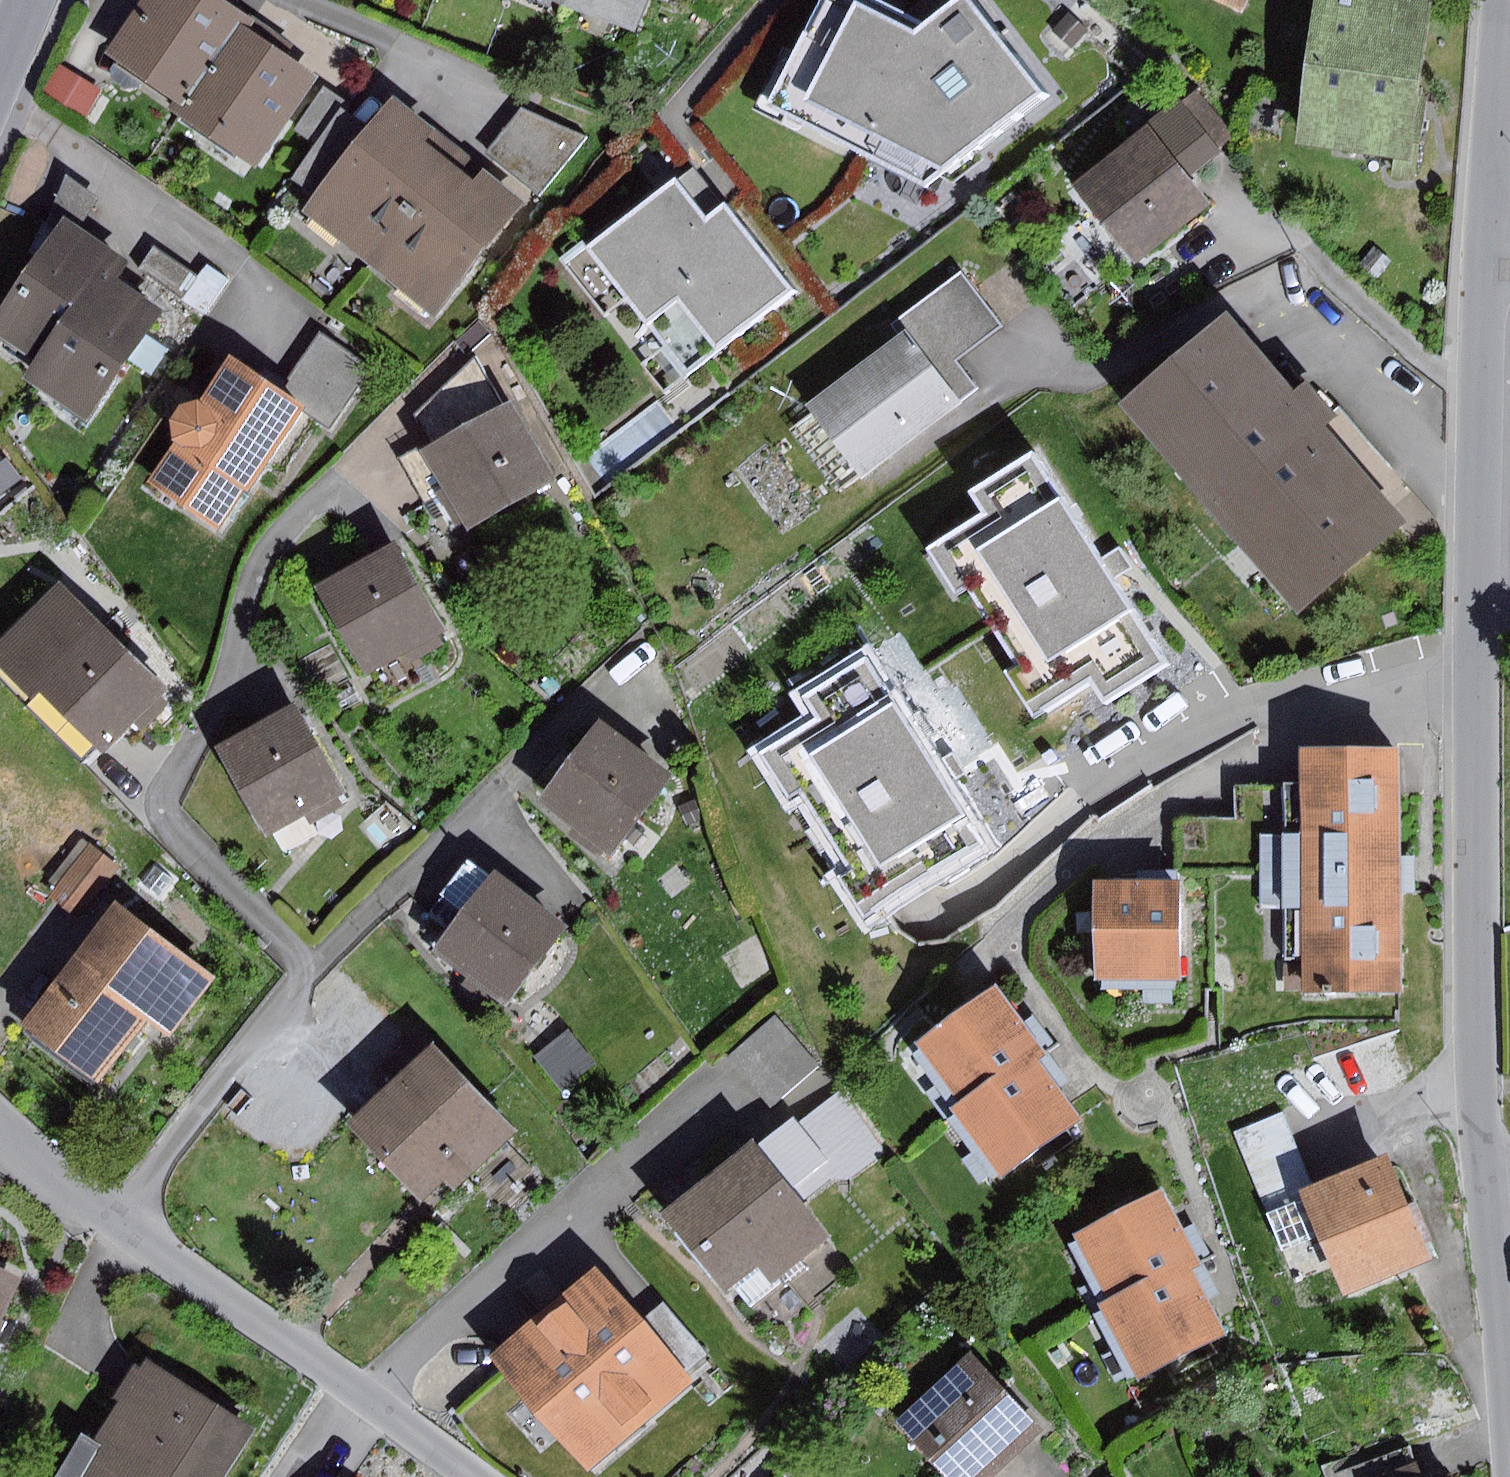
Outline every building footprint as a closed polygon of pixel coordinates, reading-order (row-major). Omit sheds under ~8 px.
[(224,0),(142,0),(106,54),(186,107),(242,23),(247,16),(224,0)] [(649,0),(571,0),(570,2),(637,29),(649,0)] [(876,0),(822,0),(773,105),(928,185),(1050,93),(972,0),(958,0),(925,27),(876,0)] [(1242,9),(1246,0),(1222,0),(1242,9)] [(1390,0),(1318,0),(1297,143),(1408,159),(1431,6),(1390,0)] [(1068,10),(1051,29),(1072,47),(1089,29),(1068,10)] [(318,74),(242,23),(180,118),(256,168),(318,74)] [(60,64),(45,89),(87,115),(102,90),(60,64)] [(316,144),(342,107),(346,101),(324,87),(295,129),(316,144)] [(1150,127),(1189,177),(1221,152),(1215,145),(1231,133),(1196,89),(1183,100),(1179,95),(1145,121),(1150,127)] [(436,129),(394,96),(368,127),(314,195),(301,210),(368,263),(451,161),(426,141),(436,129)] [(314,195),(368,127),(342,107),(316,144),(290,180),(314,195)] [(521,108),(492,151),(540,193),(587,135),(521,108)] [(1150,127),(1074,186),(1138,266),(1213,207),(1189,177),(1150,127)] [(474,179),(451,161),(368,263),(433,315),(525,201),(483,167),(474,179)] [(65,216),(80,226),(101,198),(64,172),(52,207),(65,216)] [(585,243),(561,261),(606,317),(627,301),(663,346),(643,362),(664,390),(792,289),(724,204),(706,218),(676,181),(590,249),(585,243)] [(111,246),(80,226),(65,216),(0,315),(0,336),(37,360),(111,246)] [(133,260),(111,246),(37,360),(24,379),(88,421),(161,310),(119,283),(133,260)] [(185,300),(200,277),(154,247),(139,270),(185,300)] [(200,277),(185,300),(205,313),(229,278),(208,264),(200,277)] [(900,321),(907,331),(959,398),(977,384),(958,360),(1001,327),(961,274),(900,321)] [(1235,318),(1127,410),(1298,612),(1405,522),(1324,427),(1338,415),(1308,379),(1295,390),(1235,318)] [(907,331),(808,405),(863,477),(962,402),(959,398),(907,331)] [(321,332),(283,389),(308,405),(336,423),(373,366),(321,332)] [(173,442),(149,482),(216,529),(245,488),(249,492),(308,405),(283,389),(232,355),(202,401),(181,404),(170,421),(173,442)] [(434,444),(504,405),(477,356),(416,414),(434,444)] [(434,444),(421,450),(465,529),(554,480),(510,401),(504,405),(434,444)] [(1034,455),(970,494),(983,515),(926,550),(955,598),(969,590),(1018,671),(1010,677),(1032,714),(1092,677),(1106,699),(1162,665),(1105,571),(1034,455)] [(0,465),(0,496),(21,481),(7,461),(0,465)] [(395,545),(316,588),(367,681),(379,674),(391,696),(420,680),(407,657),(445,637),(395,545)] [(60,582),(0,640),(0,671),(32,703),(43,692),(101,752),(131,723),(138,730),(172,697),(60,582)] [(866,659),(804,696),(817,717),(759,752),(787,799),(801,791),(850,873),(842,878),(864,916),(883,905),(908,890),(979,847),(935,774),(866,659)] [(296,706),(218,749),(266,837),(345,793),(296,706)] [(672,778),(597,722),(539,800),(613,856),(672,778)] [(1402,748),(1301,748),(1301,783),(1283,783),(1284,956),(1308,956),(1308,995),(1402,995),(1402,748)] [(1284,956),(1283,783),(1237,783),(1237,818),(1189,819),(1179,824),(1180,880),(1180,956),(1284,956)] [(90,842),(47,893),(81,920),(123,869),(90,842)] [(567,924),(495,871),(492,876),(470,859),(443,895),(466,912),(435,954),(506,1007),(567,924)] [(1180,880),(1097,879),(1097,978),(1180,979),(1180,956),(1180,880)] [(116,901),(22,1026),(98,1083),(147,1018),(171,1036),(216,976),(116,901)] [(962,1106),(1034,1054),(1042,1049),(996,986),(917,1043),(962,1106)] [(774,1016),(727,1059),(768,1105),(816,1062),(774,1016)] [(570,1029),(534,1057),(561,1090),(596,1062),(570,1029)] [(437,1046),(351,1125),(422,1203),(448,1180),(456,1189),(517,1133),(437,1046)] [(962,1106),(955,1110),(1002,1176),(1081,1119),(1034,1054),(962,1106)] [(887,1152),(840,1091),(795,1126),(835,1177),(835,1181),(851,1180),(887,1152)] [(1262,1205),(1313,1185),(1283,1111),(1232,1131),(1262,1205)] [(835,1177),(795,1126),(790,1122),(758,1148),(802,1203),(835,1177)] [(752,1143),(666,1214),(774,1344),(813,1312),(783,1276),(830,1237),(802,1203),(758,1148),(752,1143)] [(1313,1185),(1262,1205),(1280,1252),(1324,1234),(1349,1294),(1433,1259),(1389,1154),(1313,1185)] [(1077,1231),(1112,1297),(1190,1257),(1197,1253),(1162,1187),(1077,1231)] [(1112,1297),(1104,1302),(1141,1376),(1228,1332),(1190,1257),(1112,1297)] [(0,1269),(0,1321),(20,1279),(0,1269)] [(597,1269),(492,1357),(586,1469),(691,1382),(597,1269)] [(899,1423),(948,1476),(988,1476),(1041,1429),(973,1355),(899,1423)] [(147,1359),(96,1438),(83,1435),(55,1476),(226,1476),(257,1430),(147,1359)] [(1412,1446),(1340,1473),(1341,1476),(1424,1476),(1412,1446)]
